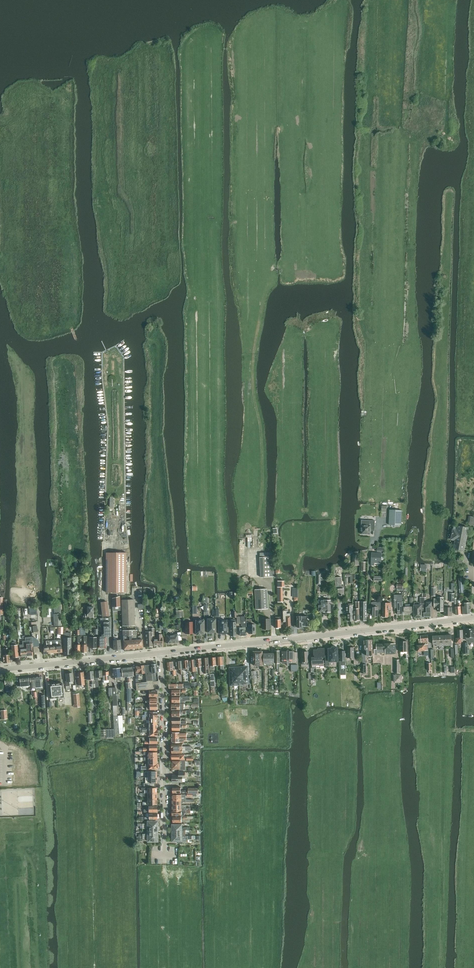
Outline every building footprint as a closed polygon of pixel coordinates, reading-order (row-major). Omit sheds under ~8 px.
[(401,525),(402,510),(390,510),(389,524),(401,525)] [(375,528),(375,520),(369,520),(369,524),(362,524),(361,534),(371,534),(371,528),(375,528)] [(455,540),(454,549),(453,551),(457,552),(458,550),(464,551),(468,528),(458,526),(457,530),(453,529),(451,539),(455,540)] [(125,592),(125,552),(106,552),(105,592),(125,592)] [(381,553),(372,553),(371,565),(373,565),(373,562),(381,563),(381,553)] [(275,576),(275,572),(275,570),(271,570),(270,557),(260,557),(261,577),(275,576)] [(251,580),(250,579),(250,577),(248,576),(247,576),(246,576),(245,576),(244,576),(243,577),(242,578),(241,580),(242,582),(243,583),(244,584),(245,585),(246,585),(248,585),(248,584),(249,584),(250,582),(251,581),(251,580)] [(335,589),(336,589),(338,589),(338,595),(344,595),(343,585),(342,585),(342,577),(335,577),(335,584),(335,589)] [(255,589),(256,609),(268,609),(267,589),(255,589)] [(402,594),(401,594),(394,595),(394,605),(397,605),(397,614),(403,614),(402,594)] [(434,598),(434,607),(437,607),(437,611),(444,611),(444,597),(437,597),(437,598),(434,598)] [(122,630),(134,630),(133,599),(121,600),(122,630)] [(323,612),(330,612),(330,600),(319,600),(318,611),(323,611),(323,612)] [(101,602),(102,617),(109,616),(107,601),(101,602)] [(426,602),(427,607),(426,607),(426,612),(424,612),(424,617),(431,616),(430,606),(432,606),(432,601),(426,602)] [(370,606),(370,609),(372,609),(371,615),(377,616),(377,609),(381,609),(381,603),(378,603),(378,602),(376,602),(375,602),(374,602),(372,602),(371,602),(371,606),(370,606)] [(391,603),(382,602),(382,608),(383,608),(383,616),(389,616),(389,608),(391,608),(391,603)] [(417,618),(421,618),(421,616),(421,611),(425,611),(425,604),(418,604),(418,602),(414,602),(414,616),(417,616),(417,618)] [(464,603),(461,603),(461,614),(471,613),(470,602),(464,603)] [(87,613),(85,614),(85,618),(94,618),(93,614),(94,614),(93,606),(87,606),(87,613)] [(62,625),(61,613),(53,614),(54,626),(62,625)] [(294,622),(294,627),(297,627),(302,627),(302,626),(307,626),(311,626),(311,621),(307,622),(307,616),(302,616),(297,616),(297,622),(294,622)] [(105,637),(110,636),(109,618),(103,618),(104,636),(97,636),(97,648),(98,648),(100,648),(106,648),(106,638),(105,638),(105,637)] [(215,619),(207,619),(207,632),(209,632),(209,633),(211,633),(212,632),(215,632),(215,619)] [(232,622),(226,622),(227,631),(229,631),(229,636),(235,636),(235,619),(232,620),(232,622)] [(245,619),(246,626),(248,627),(248,633),(255,633),(255,624),(250,624),(250,619),(245,619)] [(204,620),(196,620),(196,634),(196,635),(200,635),(200,633),(204,633),(204,620)] [(63,625),(63,629),(63,633),(63,639),(63,654),(71,654),(71,650),(71,649),(71,647),(71,646),(71,637),(70,637),(70,632),(65,632),(65,630),(68,630),(68,625),(67,625),(63,625)] [(144,627),(146,646),(152,646),(151,636),(155,636),(154,628),(149,628),(149,631),(147,631),(147,627),(144,627)] [(466,628),(466,640),(469,640),(469,642),(473,642),(473,631),(473,628),(466,628)] [(132,648),(142,648),(142,639),(138,639),(138,630),(134,630),(122,630),(122,635),(124,649),(124,650),(132,650),(132,648)] [(162,637),(162,634),(157,634),(157,637),(153,637),(153,645),(163,645),(162,637)] [(167,643),(178,642),(177,634),(166,636),(167,643)] [(421,639),(418,639),(419,644),(420,645),(417,645),(418,651),(428,650),(427,644),(427,643),(428,643),(427,635),(421,636),(421,639)] [(366,640),(364,640),(365,649),(366,649),(367,650),(367,655),(369,655),(370,656),(371,656),(372,656),(372,655),(373,655),(373,639),(372,639),(371,639),(370,639),(369,639),(368,639),(367,639),(367,640),(366,640)] [(385,653),(386,653),(395,653),(395,643),(377,643),(377,649),(374,649),(374,654),(378,654),(378,652),(385,652),(385,653)] [(316,665),(319,665),(320,665),(324,665),(324,660),(323,660),(322,657),(325,657),(324,649),(322,649),(322,647),(318,648),(318,649),(313,649),(314,655),(314,657),(311,657),(312,668),(316,668),(316,665)] [(329,655),(326,655),(326,665),(326,666),(330,665),(330,661),(338,661),(338,648),(337,648),(337,647),(332,647),(332,648),(329,648),(329,655)] [(347,653),(347,658),(348,658),(352,658),(352,660),(354,660),(354,664),(359,664),(359,659),(355,659),(355,658),(354,657),(354,647),(348,647),(348,653),(347,653)] [(260,651),(254,651),(254,665),(263,665),(263,653),(263,651),(260,651)] [(282,651),(282,660),(282,663),(287,663),(287,665),(287,666),(288,666),(289,666),(290,665),(291,665),(291,669),(294,669),(294,671),(298,671),(297,652),(287,652),(287,651),(282,651)] [(303,662),(303,664),(311,664),(311,661),(309,661),(308,652),(302,652),(302,662),(303,662)] [(174,675),(177,674),(176,670),(175,670),(175,666),(174,667),(173,661),(167,662),(168,670),(173,670),(174,675)] [(156,663),(150,664),(151,664),(145,665),(146,681),(138,682),(136,683),(135,683),(136,690),(148,689),(153,688),(153,681),(156,681),(154,672),(157,672),(156,663)] [(140,673),(141,673),(144,673),(143,665),(135,666),(136,669),(135,669),(136,672),(135,672),(136,678),(135,678),(136,683),(138,682),(138,678),(138,677),(140,673)] [(230,667),(231,686),(244,685),(244,684),(249,683),(248,666),(230,667)] [(121,679),(121,677),(121,676),(120,667),(112,668),(113,677),(115,677),(116,680),(121,679)] [(91,680),(91,683),(92,683),(92,688),(96,687),(95,683),(94,679),(93,670),(86,671),(86,679),(90,679),(90,680),(91,680)] [(75,680),(76,685),(76,687),(78,687),(78,686),(82,686),(81,684),(84,684),(83,671),(77,672),(77,680),(75,680)] [(65,680),(66,685),(66,690),(70,689),(69,685),(69,681),(73,680),(72,672),(66,673),(66,680),(65,680)] [(36,687),(43,687),(42,676),(34,676),(35,684),(36,687)] [(13,691),(13,690),(12,678),(5,679),(6,692),(7,694),(7,695),(10,694),(10,691),(13,691)] [(62,683),(55,684),(57,698),(64,697),(62,683)] [(55,684),(48,684),(50,698),(57,698),(55,684)] [(119,733),(123,733),(122,715),(117,716),(117,715),(114,716),(113,716),(114,729),(115,735),(119,735),(119,733)] [(107,737),(115,737),(115,735),(114,729),(106,729),(107,737)] [(180,761),(173,761),(173,769),(180,769),(185,769),(185,761),(184,761),(180,761)] [(173,775),(173,782),(183,782),(183,778),(185,778),(185,772),(179,772),(179,775),(173,775)] [(150,786),(150,783),(156,783),(156,777),(148,777),(148,783),(144,783),(144,786),(150,786)]
